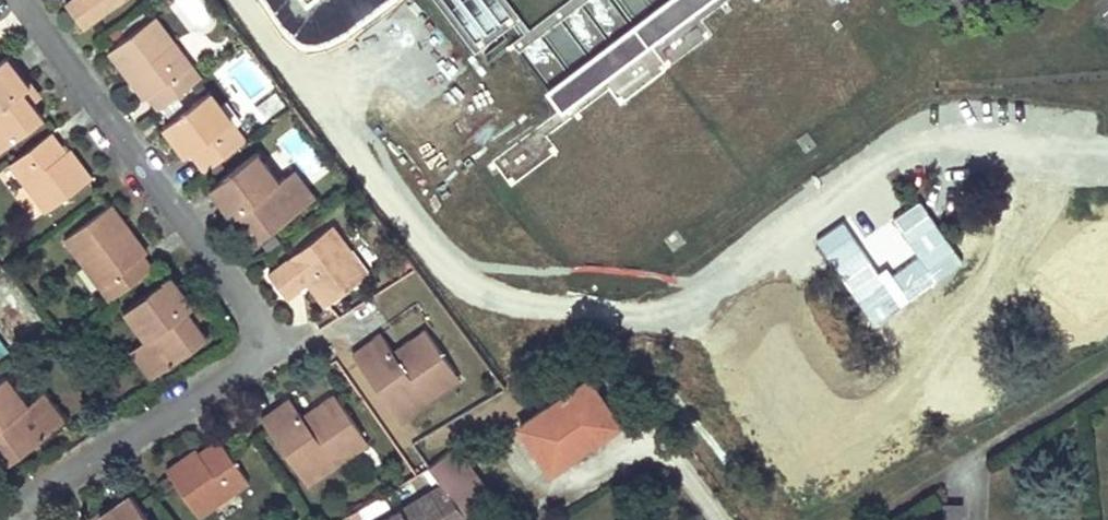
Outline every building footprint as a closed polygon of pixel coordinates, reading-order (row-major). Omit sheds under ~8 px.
[(115,3),(118,0),(68,0),(66,2),(84,26),(115,3)] [(507,43),(558,111),(705,0),(564,0),(507,43)] [(157,12),(131,31),(107,49),(142,95),(147,91),(157,105),(201,72),(193,59),(204,52),(190,31),(178,40),(157,12)] [(46,114),(36,102),(26,88),(32,83),(10,53),(0,60),(0,149),(46,114)] [(36,102),(43,97),(32,83),(26,88),(36,102)] [(209,90),(186,107),(164,124),(185,152),(189,148),(203,167),(244,137),(209,90)] [(74,144),(71,146),(69,148),(54,128),(13,159),(49,207),(95,172),(74,144)] [(304,200),(294,186),(283,172),(278,176),(257,149),(210,184),(232,214),(239,210),(249,223),(258,235),(304,200)] [(314,193),(293,165),(283,172),(294,186),(304,200),(314,193)] [(145,252),(148,250),(150,248),(114,200),(67,236),(112,296),(155,264),(145,252)] [(963,260),(921,201),(893,220),(919,256),(892,275),(887,267),(879,272),(844,223),(815,243),(873,323),(963,260)] [(239,210),(232,214),(242,228),(249,223),(239,210)] [(322,302),(345,285),(368,268),(333,221),(268,270),(287,296),(307,281),(322,302)] [(162,369),(210,333),(201,320),(190,306),(196,302),(173,272),(125,308),(147,337),(142,341),(162,369)] [(201,320),(206,316),(196,302),(190,306),(201,320)] [(455,366),(426,323),(395,344),(383,326),(353,346),(399,414),(433,391),(428,384),(455,366)] [(162,369),(142,341),(132,348),(153,376),(162,369)] [(433,391),(460,373),(455,366),(428,384),(433,391)] [(36,394),(31,398),(9,370),(0,377),(0,445),(10,458),(58,421),(36,394)] [(585,375),(518,425),(551,468),(617,419),(585,375)] [(67,414),(46,387),(36,394),(58,421),(67,414)] [(362,430),(348,409),(333,388),(302,410),(289,391),(261,410),(307,478),(342,454),(338,447),(362,430)] [(342,454),(367,437),(362,430),(338,447),(342,454)] [(221,438),(211,444),(201,450),(198,445),(168,464),(200,515),(249,484),(221,438)] [(457,445),(430,466),(468,512),(495,491),(457,445)] [(439,483),(428,490),(446,519),(466,519),(439,483)] [(131,486),(100,507),(106,515),(98,519),(153,519),(131,486)] [(428,490),(378,519),(446,519),(428,490)] [(964,501),(944,500),(943,519),(963,519),(964,501)] [(100,507),(87,515),(90,519),(98,519),(106,515),(100,507)]
